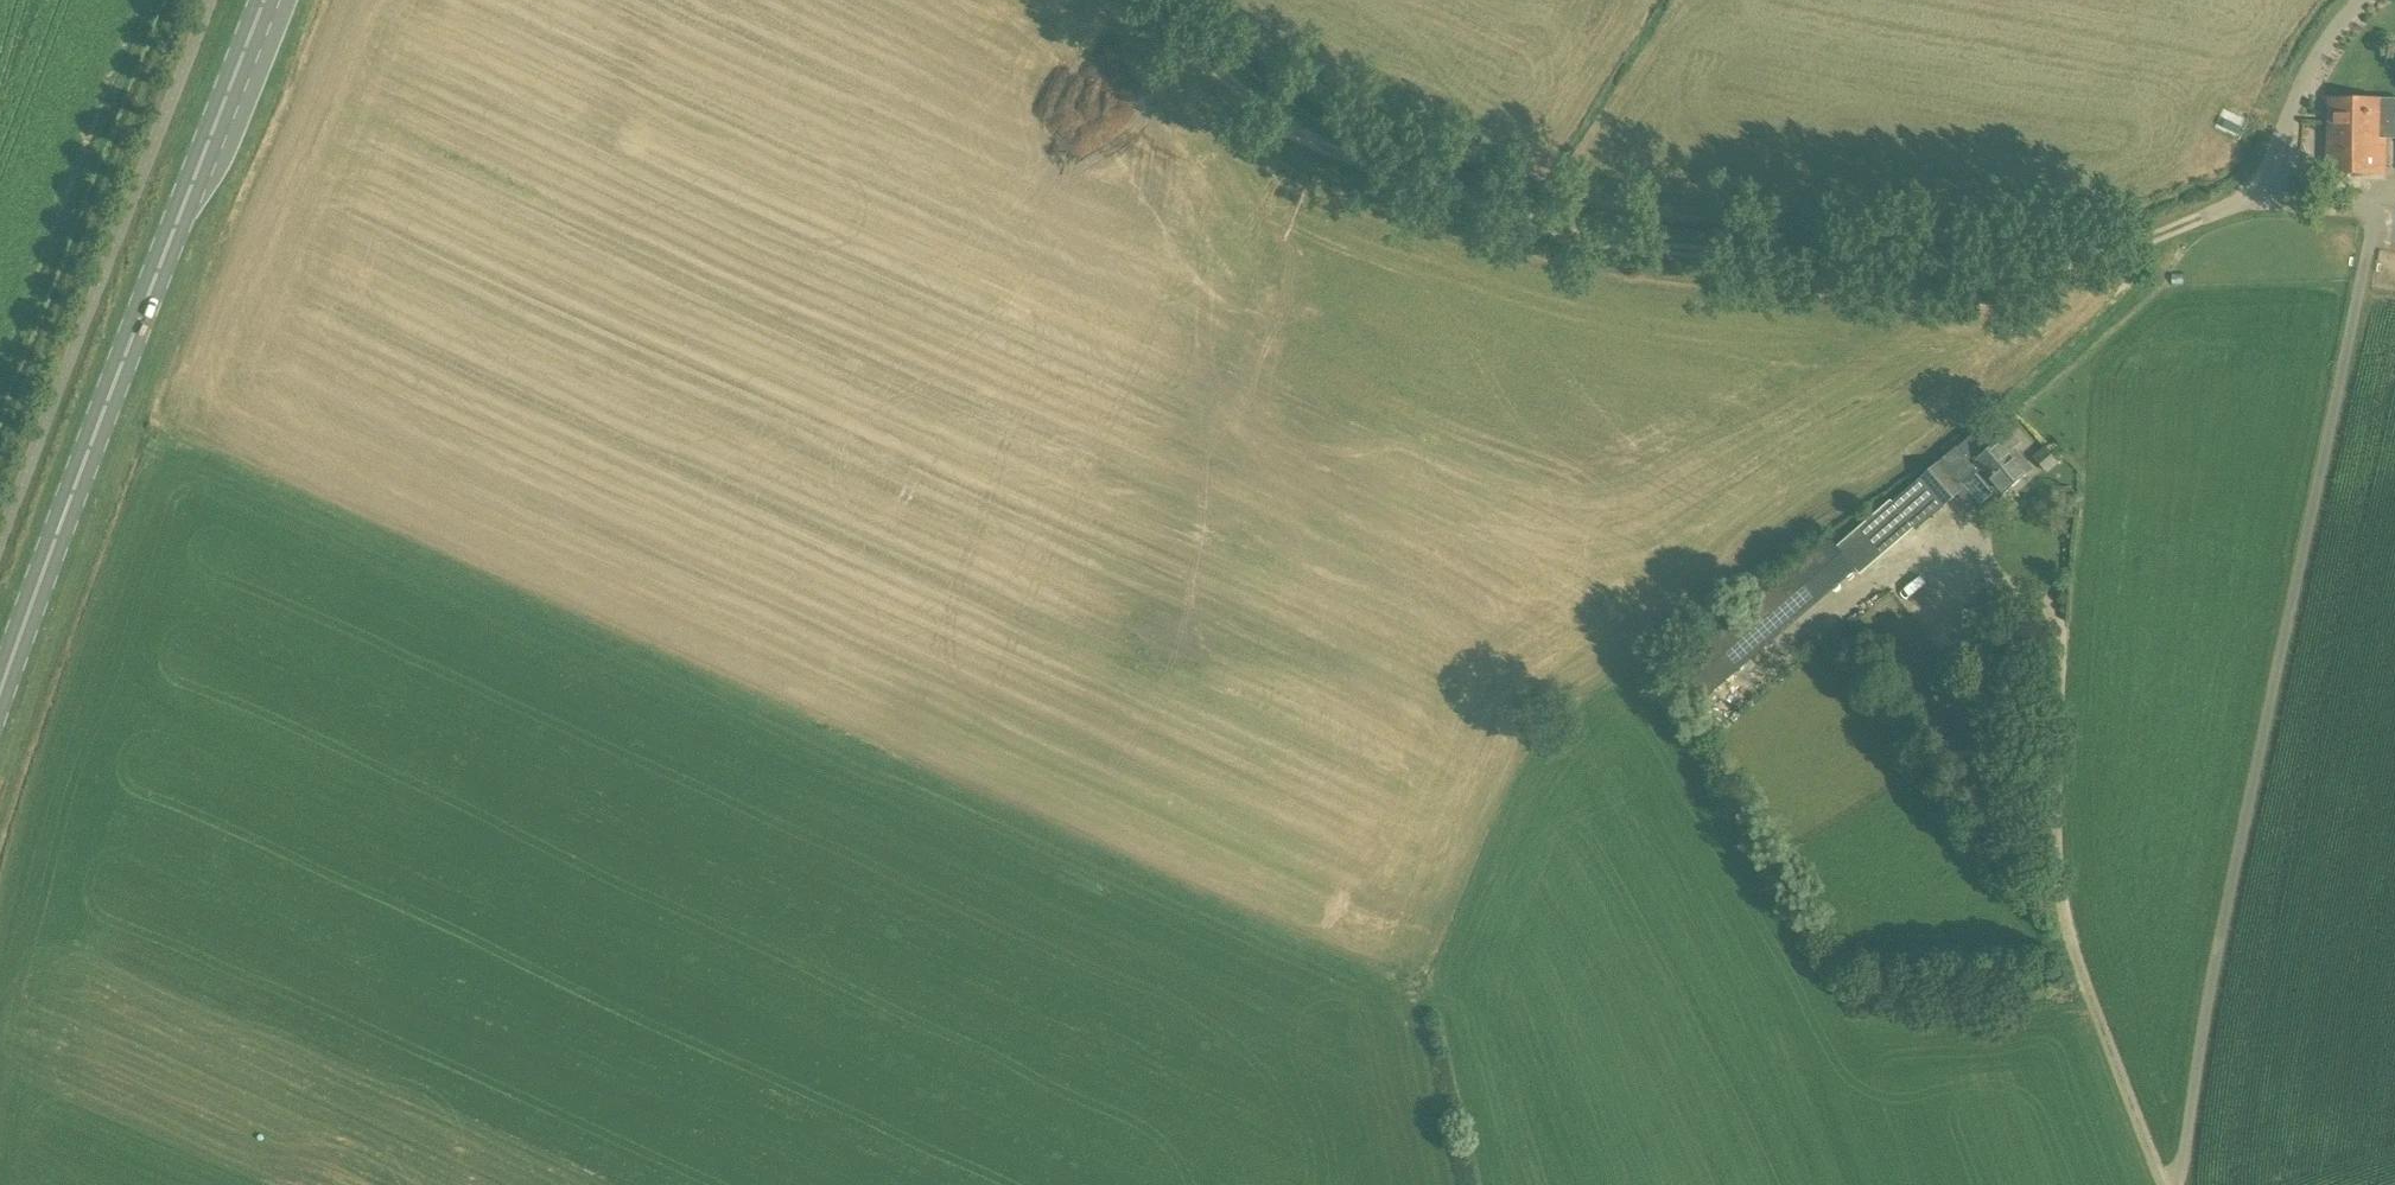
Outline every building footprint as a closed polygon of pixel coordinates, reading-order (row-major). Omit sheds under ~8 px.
[(2327,172),(2386,172),(2386,147),(2386,138),(2394,138),(2394,99),(2386,99),(2366,99),(2327,99),(2327,172)] [(2226,120),(2222,128),(2238,135),(2241,127),(2226,120)] [(2015,447),(2021,442),(2011,430),(1992,447),(1982,434),(1975,433),(1958,447),(1957,446),(1894,502),(1891,500),(1837,547),(1860,575),(1915,528),(1916,529),(1921,524),(1964,489),(1961,483),(1977,470),(1999,497),(2033,469),(2015,447)] [(2047,473),(2059,462),(2045,447),(2033,458),(2047,473)] [(2017,657),(2004,658),(2005,678),(2018,678),(2017,657)]
